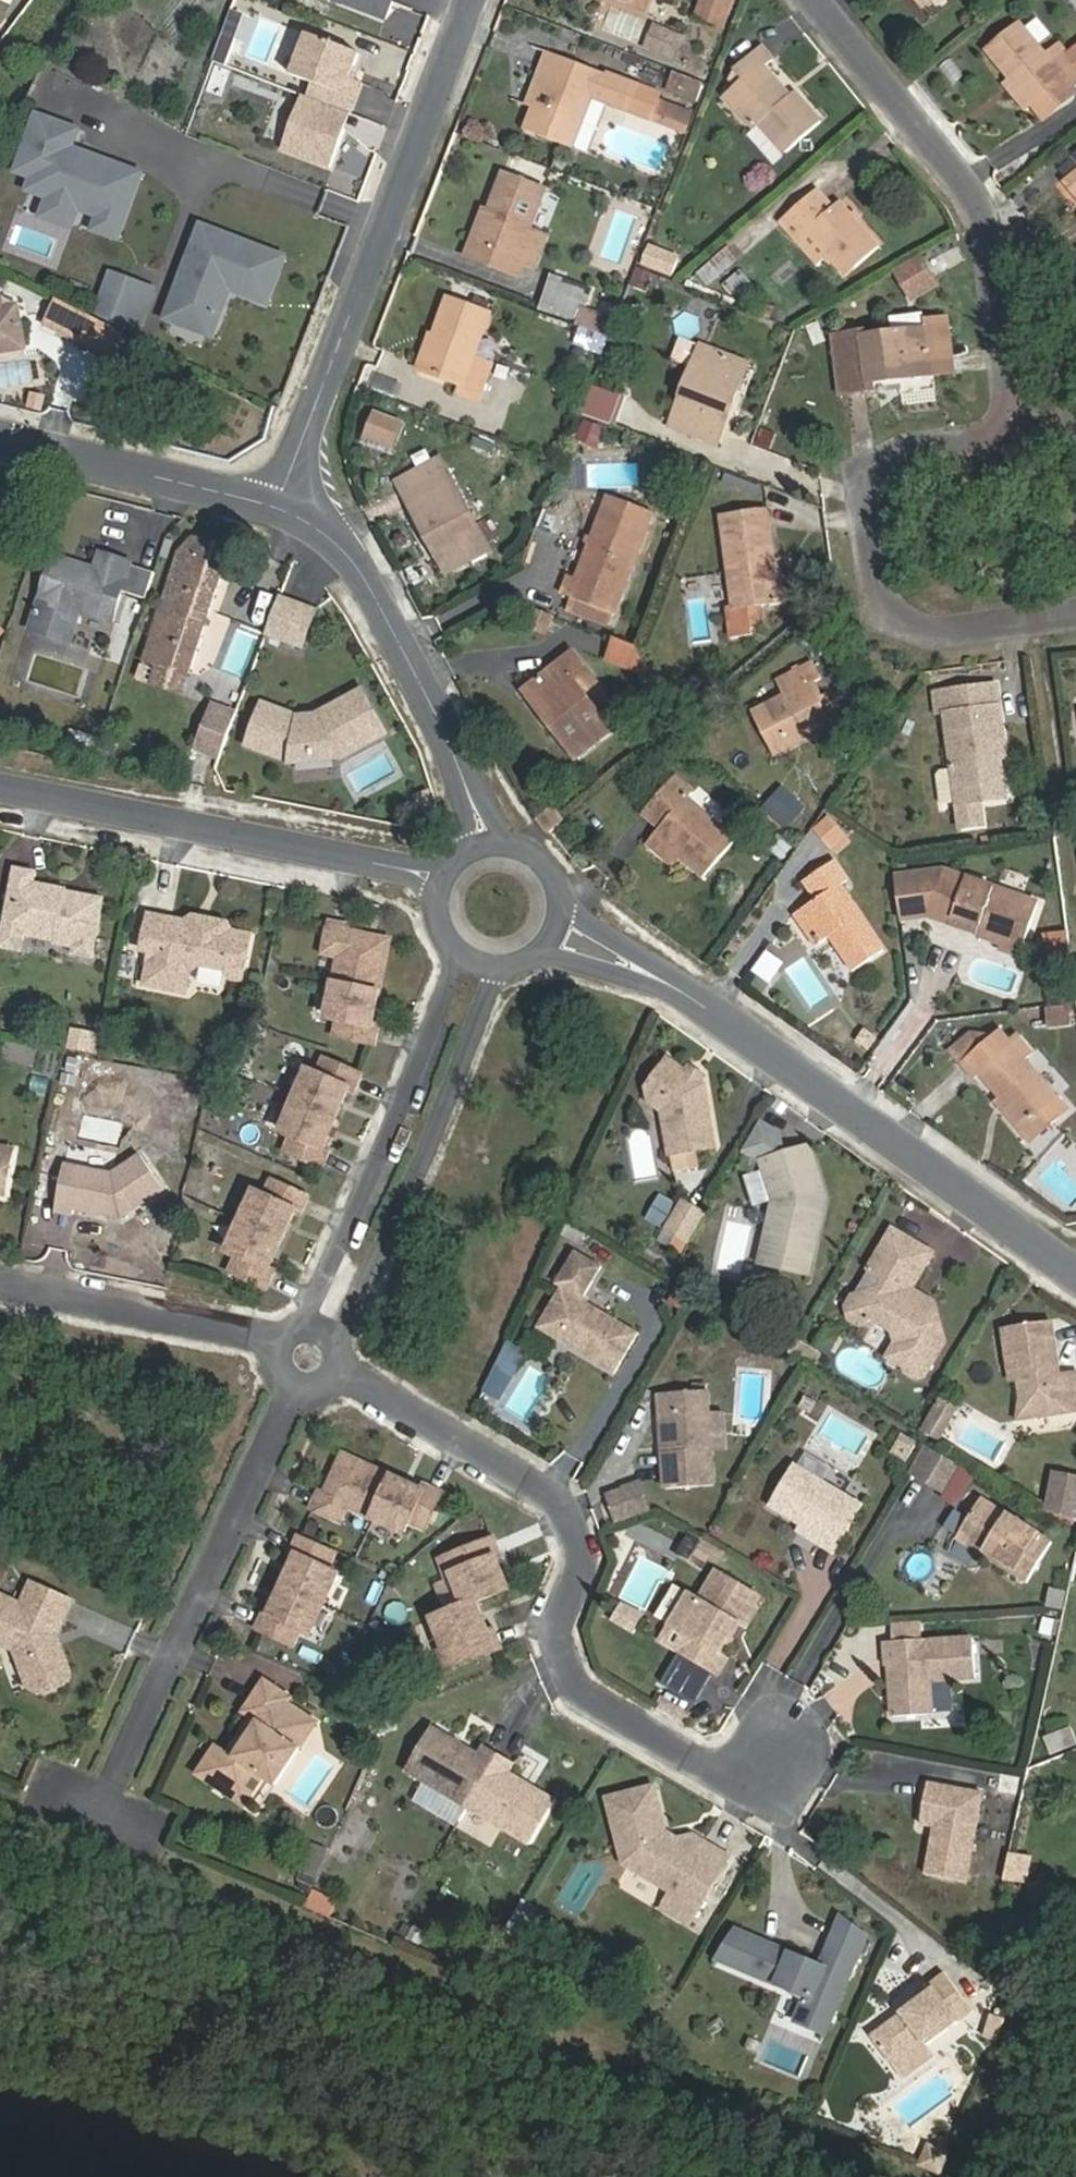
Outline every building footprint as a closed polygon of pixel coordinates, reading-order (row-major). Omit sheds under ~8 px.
[(384,19),(391,0),(334,0),(384,19)] [(644,9),(647,0),(620,0),(644,9)] [(699,3),(728,14),(733,0),(700,0),(699,3)] [(699,3),(694,16),(723,27),(728,14),(699,3)] [(676,61),(687,35),(654,21),(643,47),(676,61)] [(990,53),(1012,80),(1035,108),(1046,121),(1075,96),(1075,92),(1075,90),(1075,89),(1075,65),(1071,58),(1060,45),(1047,56),(1022,26),(990,53)] [(357,54),(306,34),(290,75),(311,84),(306,97),(339,110),(349,114),(360,84),(348,79),(357,54)] [(763,48),(737,71),(744,80),(727,96),(754,129),(759,125),(783,153),(819,122),(795,94),(789,97),(763,68),(773,59),(763,48)] [(528,106),(536,110),(556,58),(547,54),(528,106)] [(638,89),(556,58),(536,110),(527,134),(573,151),(594,99),(629,113),(629,112),(638,89)] [(705,83),(674,72),(668,87),(698,99),(705,83)] [(1035,108),(1012,80),(1007,85),(1029,112),(1035,108)] [(651,121),(660,97),(638,89),(629,112),(651,121)] [(306,97),(300,95),(279,149),(328,168),(343,129),(333,125),(339,110),(306,97)] [(343,129),(349,114),(339,110),(333,125),(343,129)] [(681,119),(665,113),(661,125),(677,130),(681,119)] [(690,122),(681,119),(677,130),(686,134),(690,122)] [(111,238),(133,178),(64,153),(71,135),(35,121),(16,172),(33,179),(28,191),(49,199),(42,218),(66,227),(72,211),(75,210),(96,218),(98,220),(93,232),(111,238)] [(1066,185),(1075,196),(1075,176),(1066,185)] [(489,213),(476,248),(522,264),(533,268),(546,238),(528,230),(542,193),(502,177),(489,213)] [(786,220),(801,240),(808,234),(826,256),(843,275),(877,247),(840,205),(834,211),(818,193),(786,220)] [(469,245),(476,248),(489,213),(483,211),(469,245)] [(261,299),(276,259),(199,229),(165,316),(205,332),(221,292),(216,290),(218,283),(224,285),(261,299)] [(808,234),(801,240),(798,243),(816,264),(826,256),(808,234)] [(650,243),(645,258),(674,268),(679,253),(650,243)] [(522,264),(476,248),(469,245),(465,257),(518,277),(522,264)] [(710,289),(742,259),(728,245),(697,275),(710,289)] [(925,253),(892,269),(908,303),(942,288),(925,253)] [(110,269),(92,316),(141,334),(158,287),(110,269)] [(744,303),(758,286),(738,269),(724,286),(744,303)] [(542,311),(574,322),(585,294),(554,283),(542,311)] [(0,297),(0,298),(2,309),(18,307),(18,306),(0,297)] [(24,350),(18,307),(2,309),(0,298),(0,354),(24,350)] [(45,325),(60,333),(72,309),(57,302),(45,325)] [(449,302),(436,336),(423,371),(464,386),(489,316),(449,302)] [(584,306),(571,343),(604,354),(616,317),(584,306)] [(124,335),(72,309),(60,333),(112,359),(124,335)] [(859,333),(831,337),(838,396),(868,393),(867,385),(896,381),(895,372),(929,368),(926,350),(947,347),(943,320),(922,323),(923,334),(860,341),(859,333)] [(423,371),(436,336),(428,333),(416,368),(423,371)] [(676,412),(721,430),(747,364),(682,338),(674,358),(694,366),(676,412)] [(895,372),(896,381),(930,377),(950,374),(947,347),(926,350),(929,368),(895,372)] [(581,415),(613,427),(624,397),(593,385),(581,415)] [(372,410),(361,445),(393,455),(404,421),(372,410)] [(715,444),(721,430),(676,412),(670,427),(715,444)] [(410,505),(451,482),(443,468),(402,491),(410,505)] [(489,551),(451,482),(410,505),(447,572),(489,551)] [(651,515),(607,499),(575,580),(568,578),(562,593),(573,597),(614,612),(651,515)] [(765,507),(719,514),(722,530),(768,524),(765,507)] [(768,524),(722,530),(728,572),(732,607),(726,608),(729,635),(751,632),(750,626),(762,625),(759,603),(784,600),(778,562),(773,562),(768,524)] [(181,555),(144,660),(158,665),(153,680),(182,690),(186,675),(229,550),(198,540),(192,559),(181,555)] [(71,558),(55,553),(31,627),(70,639),(80,608),(113,618),(131,559),(102,550),(97,566),(86,563),(81,566),(74,564),(71,558)] [(316,609),(281,597),(269,634),(304,646),(316,609)] [(573,597),(564,620),(605,636),(614,612),(573,597)] [(605,662),(645,676),(652,653),(612,640),(605,662)] [(555,723),(550,727),(575,760),(612,730),(582,694),(595,683),(572,653),(528,688),(555,723)] [(774,753),(828,727),(814,701),(821,698),(812,681),(819,678),(811,663),(777,681),(785,695),(754,711),(774,753)] [(997,685),(934,693),(937,714),(944,713),(958,805),(1006,798),(999,757),(1007,756),(997,685)] [(528,688),(523,692),(550,727),(555,723),(528,688)] [(814,701),(828,727),(839,722),(825,695),(821,698),(814,701)] [(305,716),(268,704),(254,748),(300,763),(302,757),(343,760),(345,768),(392,742),(368,698),(321,714),(305,716)] [(226,761),(241,717),(218,709),(204,753),(226,761)] [(654,835),(679,857),(702,877),(734,841),(687,799),(693,792),(676,778),(644,813),(660,829),(654,835)] [(790,829),(802,800),(775,789),(764,818),(790,829)] [(548,834),(564,821),(552,806),(536,819),(548,834)] [(832,822),(819,836),(838,852),(850,838),(832,822)] [(671,866),(679,857),(654,835),(647,843),(671,866)] [(778,836),(769,850),(784,860),(793,847),(778,836)] [(821,942),(829,936),(852,971),(884,950),(841,886),(848,880),(836,861),(805,882),(817,900),(801,911),(821,942)] [(17,939),(17,937),(48,941),(48,947),(69,950),(68,957),(86,960),(97,904),(58,896),(58,891),(28,886),(29,876),(7,872),(0,910),(0,936),(17,939)] [(1002,944),(1021,950),(1037,902),(953,872),(939,911),(954,916),(981,925),(978,936),(1002,944)] [(821,942),(801,911),(794,916),(814,946),(821,942)] [(950,927),(978,936),(981,925),(954,916),(950,927)] [(187,923),(185,933),(182,945),(193,946),(196,935),(207,927),(187,923)] [(182,945),(185,933),(145,925),(138,959),(147,960),(141,993),(180,1000),(184,982),(193,973),(216,977),(223,987),(235,989),(244,944),(228,941),(222,930),(207,927),(196,935),(193,946),(182,945)] [(338,964),(331,991),(371,1001),(385,950),(345,939),(346,933),(330,929),(322,959),(338,964)] [(17,939),(0,936),(0,950),(15,953),(17,939)] [(1019,957),(1021,950),(1002,944),(1000,951),(1019,957)] [(1066,977),(1044,980),(1047,1000),(1069,997),(1066,977)] [(371,1001),(331,991),(322,1025),(333,1028),(330,1043),(362,1051),(367,1035),(361,1034),(371,1001)] [(1047,1027),(1070,1027),(1070,1006),(1047,1005),(1047,1027)] [(978,1049),(960,1064),(971,1078),(979,1073),(1023,1125),(1040,1111),(1049,1122),(1066,1108),(1000,1030),(994,1036),(969,1032),(969,1035),(967,1037),(978,1049)] [(978,1049),(967,1037),(949,1052),(960,1064),(978,1049)] [(663,1061),(642,1091),(646,1104),(658,1112),(667,1157),(712,1148),(701,1086),(663,1061)] [(300,1076),(288,1102),(328,1120),(340,1094),(346,1097),(354,1082),(318,1067),(311,1080),(300,1076)] [(328,1120),(288,1102),(275,1130),(286,1135),(279,1151),(312,1166),(319,1152),(314,1148),(328,1120)] [(1023,1125),(1033,1136),(1049,1122),(1040,1111),(1023,1125)] [(807,1270),(820,1203),(811,1203),(809,1192),(819,1189),(804,1145),(758,1160),(770,1199),(758,1262),(807,1270)] [(3,1197),(10,1150),(0,1149),(0,1197),(3,1197)] [(112,1170),(153,1192),(159,1189),(137,1155),(112,1170)] [(116,1218),(153,1192),(112,1170),(105,1175),(59,1165),(50,1210),(67,1215),(69,1209),(116,1218)] [(246,1190),(232,1220),(273,1241),(287,1211),(292,1213),(299,1198),(264,1182),(257,1195),(246,1190)] [(811,1203),(820,1203),(823,1202),(819,1189),(809,1192),(811,1203)] [(652,1225),(661,1230),(678,1200),(668,1195),(652,1225)] [(678,1200),(661,1230),(686,1244),(702,1214),(678,1200)] [(273,1241),(232,1220),(228,1228),(270,1247),(273,1241)] [(743,1273),(750,1224),(725,1221),(718,1270),(743,1273)] [(259,1270),(270,1247),(228,1228),(218,1251),(228,1256),(220,1273),(256,1290),(265,1273),(259,1270)] [(869,1285),(849,1298),(845,1305),(848,1318),(857,1325),(872,1320),(891,1331),(896,1342),(895,1347),(910,1357),(912,1365),(922,1371),(931,1368),(952,1333),(931,1302),(907,1288),(929,1252),(890,1230),(868,1267),(878,1273),(869,1285)] [(636,1331),(559,1287),(536,1326),(612,1371),(636,1331)] [(1066,1411),(1075,1409),(1075,1369),(1062,1370),(1052,1319),(1002,1327),(1009,1369),(1017,1367),(1020,1379),(1022,1397),(1038,1408),(1064,1404),(1066,1411)] [(506,1340),(484,1394),(504,1402),(525,1348),(506,1340)] [(790,1356),(817,1366),(822,1350),(796,1341),(790,1356)] [(1011,1379),(1020,1379),(1017,1367),(1009,1369),(1011,1379)] [(670,1448),(663,1449),(666,1485),(713,1482),(710,1446),(707,1410),(706,1387),(659,1391),(660,1407),(668,1407),(670,1448)] [(1017,1419),(1066,1411),(1064,1404),(1038,1408),(1022,1397),(1014,1398),(1017,1419)] [(660,1407),(663,1449),(670,1448),(668,1407),(660,1407)] [(707,1410),(710,1446),(726,1445),(724,1409),(707,1410)] [(960,1465),(927,1446),(910,1474),(943,1493),(960,1465)] [(342,1508),(369,1519),(388,1480),(340,1457),(323,1495),(317,1492),(309,1509),(335,1521),(342,1508)] [(861,1500),(793,1461),(770,1500),(820,1530),(815,1539),(832,1550),(861,1500)] [(1059,1473),(1051,1507),(1075,1513),(1075,1476),(1059,1473)] [(434,1493),(421,1487),(418,1494),(388,1480),(369,1519),(400,1533),(405,1523),(419,1529),(434,1493)] [(609,1495),(619,1520),(649,1508),(639,1483),(609,1495)] [(1052,1540),(982,1496),(958,1536),(1027,1580),(1052,1540)] [(452,1575),(466,1606),(475,1602),(509,1587),(496,1558),(501,1555),(493,1538),(441,1561),(447,1577),(452,1575)] [(290,1560),(278,1586),(319,1605),(330,1578),(321,1574),(329,1555),(294,1541),(286,1557),(290,1560)] [(741,1627),(753,1607),(761,1593),(718,1568),(709,1582),(701,1596),(690,1590),(661,1641),(720,1676),(730,1659),(724,1656),(741,1627)] [(14,1604),(0,1598),(0,1646),(7,1649),(20,1684),(32,1692),(56,1682),(62,1670),(49,1633),(64,1600),(24,1582),(14,1604)] [(319,1605),(278,1586),(264,1616),(259,1614),(252,1629),(286,1647),(294,1629),(306,1634),(319,1605)] [(488,1628),(475,1602),(466,1606),(434,1618),(447,1646),(440,1650),(450,1669),(500,1645),(492,1626),(488,1628)] [(620,1602),(609,1622),(633,1635),(644,1615),(620,1602)] [(759,1611),(753,1607),(741,1627),(747,1629),(759,1611)] [(974,1636),(887,1643),(888,1662),(891,1662),(895,1717),(934,1712),(932,1678),(977,1674),(974,1636)] [(299,1754),(316,1730),(303,1720),(310,1710),(284,1692),(262,1722),(267,1726),(274,1732),(245,1769),(239,1764),(227,1756),(207,1785),(255,1818),(275,1791),(287,1799),(313,1764),(299,1754)] [(267,1726),(239,1764),(245,1769),(274,1732),(267,1726)] [(1045,1738),(1051,1754),(1075,1744),(1075,1738),(1071,1727),(1045,1738)] [(414,1773),(473,1808),(504,1754),(493,1747),(488,1756),(440,1728),(414,1773)] [(330,1740),(316,1730),(299,1754),(313,1764),(330,1740)] [(504,1754),(473,1808),(531,1843),(560,1799),(512,1772),(517,1762),(504,1754)] [(939,1825),(931,1874),(972,1880),(986,1790),(931,1782),(925,1823),(939,1825)] [(648,1789),(611,1798),(627,1864),(672,1891),(667,1900),(693,1915),(730,1856),(693,1834),(669,1840),(659,1795),(648,1789)] [(1029,1864),(1008,1861),(1002,1887),(1002,1889),(1025,1892),(1029,1864)] [(523,1939),(536,1906),(520,1900),(506,1933),(523,1939)] [(866,1933),(842,1915),(820,1969),(734,1929),(718,1957),(808,1997),(797,2021),(827,2034),(866,1933)] [(905,2008),(873,2031),(894,2060),(925,2038),(928,2042),(961,2018),(956,2011),(970,2000),(948,1969),(933,1980),(936,1985),(915,2001),(917,2005),(908,2012),(905,2008)] [(970,2000),(956,2011),(961,2018),(976,2007),(970,2000)] [(915,2001),(905,2008),(908,2012),(917,2005),(915,2001)] [(925,2038),(894,2060),(903,2073),(934,2050),(928,2042),(925,2038)] [(943,2166),(951,2148),(932,2141),(925,2159),(943,2166)]
